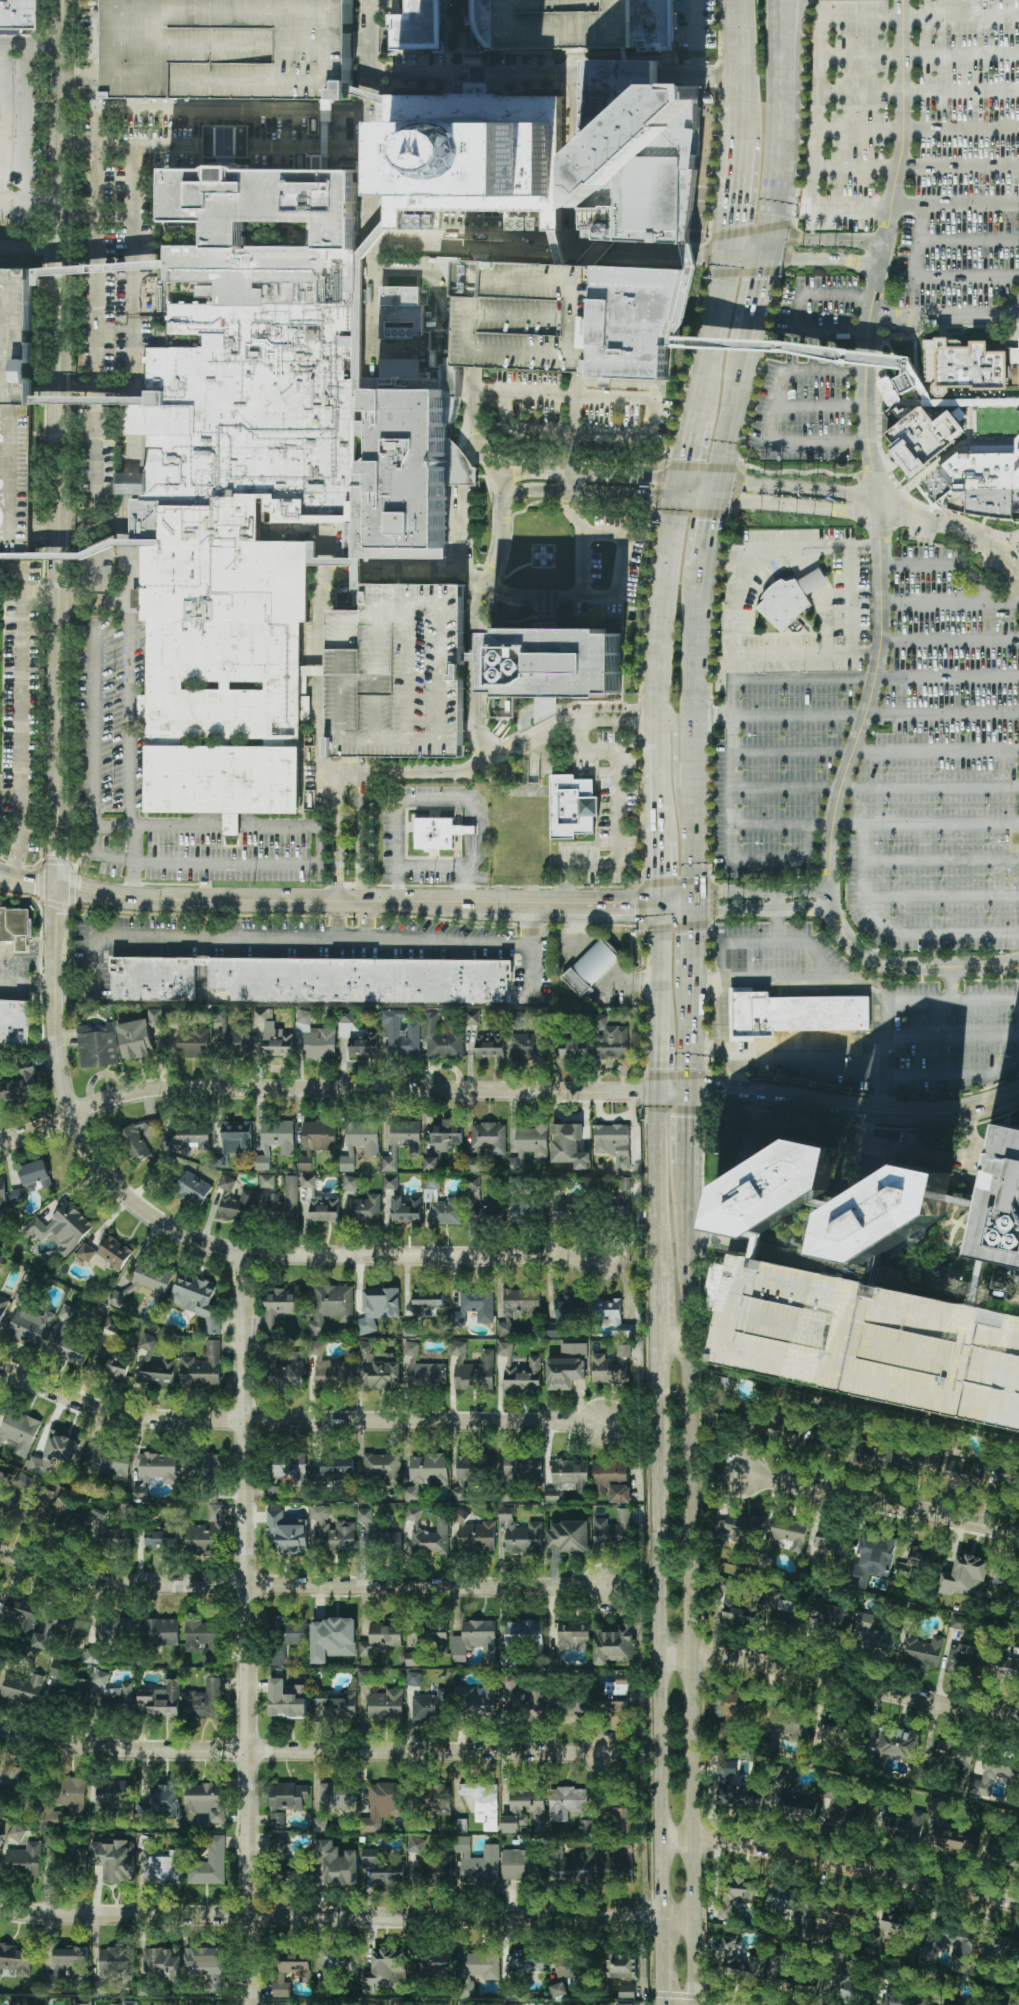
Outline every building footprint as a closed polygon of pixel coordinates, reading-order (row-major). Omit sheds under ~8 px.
[(42,31),(0,31),(0,0),(42,0),(42,31)] [(108,101),(109,0),(353,0),(353,49),(352,102),(108,101)] [(408,13),(408,0),(444,0),(445,49),(394,50),(394,52),(382,53),(381,27),(392,27),(391,13),(408,13)] [(499,50),(499,0),(474,0),(474,20),(477,28),(483,38),(490,50),(499,50)] [(577,49),(636,48),(635,0),(499,0),(499,50),(577,49)] [(636,48),(677,48),(676,0),(635,0),(636,48)] [(583,241),(690,245),(703,145),(701,87),(659,84),(658,62),(583,61),(583,241)] [(439,214),(503,214),(543,215),(543,230),(560,230),(560,96),(385,96),(387,230),(400,230),(400,214),(439,214)] [(334,100),(325,100),(324,120),(334,120),(334,100)] [(210,167),(217,164),(239,164),(244,168),(356,168),(356,421),(355,522),(257,522),(257,539),(309,539),(309,620),(302,620),(302,666),(333,666),(333,675),(301,675),(301,812),(239,811),(239,824),(239,834),(223,834),(223,824),(223,812),(148,812),(149,619),(142,619),(142,546),(160,546),(160,539),(131,539),(131,499),(141,499),(141,474),(145,474),(153,449),(147,449),(147,435),(136,435),(123,435),(123,405),(147,405),(147,363),(144,363),(144,356),(148,356),(147,348),(169,348),(169,303),(218,303),(218,298),(199,298),(199,281),(167,281),(167,266),(167,245),(212,245),(212,221),(170,221),(170,167),(210,167)] [(400,230),(400,214),(439,214),(440,230),(400,230)] [(503,214),(543,215),(543,230),(502,229),(503,214)] [(463,258),(475,259),(600,263),(595,371),(582,371),(574,370),(472,366),(463,365),(460,365),(460,363),(458,362),(458,354),(463,258)] [(595,378),(669,381),(670,346),(671,340),(671,334),(686,267),(600,263),(595,372),(595,378)] [(33,400),(34,271),(34,265),(0,265),(0,400),(33,400)] [(931,401),(1018,401),(1018,407),(967,407),(923,407),(923,397),(918,387),(910,372),(907,368),(848,361),(848,362),(785,349),(670,346),(671,340),(671,334),(785,338),(850,347),(850,348),(911,355),(931,401)] [(1007,349),(1018,349),(1018,390),(949,390),(944,396),(938,395),(925,380),(925,341),(957,341),(963,348),(970,349),(971,344),(987,343),(988,353),(1007,354),(1007,349)] [(460,392),(463,392),(463,365),(460,365),(460,363),(458,362),(458,354),(452,354),(452,360),(447,360),(447,376),(422,376),(422,358),(383,358),(383,378),(371,378),(371,394),(371,409),(380,409),(380,421),(356,421),(355,522),(355,558),(449,558),(449,484),(449,436),(449,422),(456,422),(456,419),(458,412),(460,405),(460,399),(460,392)] [(910,372),(918,387),(903,395),(896,380),(910,372)] [(32,553),(33,400),(0,400),(0,553),(32,553)] [(880,442),(887,451),(885,453),(886,455),(882,458),(904,485),(949,449),(947,446),(958,438),(943,418),(929,429),(916,413),(880,442)] [(478,480),(478,466),(476,466),(468,454),(464,448),(451,436),(449,436),(449,484),(462,484),(478,484),(478,480)] [(1016,474),(1018,471),(1018,524),(1015,524),(967,513),(966,490),(959,490),(959,475),(1016,474)] [(822,569),(831,583),(820,589),(809,596),(801,582),(811,575),(822,569)] [(786,632),(814,604),(809,596),(801,582),(800,581),(792,583),(785,581),(778,585),(772,591),(765,599),(767,602),(761,609),(786,632)] [(333,666),(333,609),(366,609),(366,583),(464,583),(464,595),(464,755),(333,755),(333,675),(333,666)] [(491,694),(503,694),(503,700),(606,699),(606,693),(621,693),(621,632),(606,632),(606,628),(503,629),(503,633),(491,633),(491,694)] [(513,718),(514,698),(505,698),(505,694),(490,693),(489,717),(513,718)] [(149,695),(140,695),(140,718),(148,718),(149,695)] [(551,775),(575,775),(575,779),(594,780),(594,797),(599,797),(599,816),(594,816),(594,834),(575,834),(575,838),(552,838),(551,775)] [(416,818),(453,819),(453,826),(476,826),(476,834),(453,834),(453,849),(415,849),(416,818)] [(1006,835),(1017,835),(1017,843),(1006,843),(1006,835)] [(28,938),(32,938),(31,908),(0,909),(0,920),(1,942),(15,942),(16,952),(28,951),(28,938)] [(563,981),(602,937),(619,955),(582,997),(563,981)] [(111,958),(510,961),(509,1004),(110,1001),(111,958)] [(730,989),(770,987),(770,996),(869,997),(870,1031),(774,1031),(773,1038),(731,1040),(730,989)] [(30,1000),(0,999),(0,1041),(29,1042),(30,1000)] [(118,1025),(125,1060),(153,1055),(148,1028),(164,1025),(161,1008),(148,1011),(149,1019),(118,1025)] [(293,1033),(284,1033),(284,1029),(271,1030),(271,1009),(255,1009),(255,1056),(293,1056),(293,1033)] [(227,1010),(215,1010),(214,1051),(251,1052),(251,1026),(236,1026),(236,1031),(227,1031),(227,1010)] [(419,1055),(420,1022),(407,1021),(407,1034),(400,1034),(400,1018),(408,1018),(408,1010),(382,1010),(382,1037),(387,1037),(387,1055),(419,1055)] [(336,1030),(311,1029),(312,1011),(297,1011),(297,1034),(303,1034),(303,1058),(335,1059),(336,1030)] [(480,1024),(479,1011),(465,1011),(466,1024),(480,1024)] [(423,1043),(426,1043),(426,1059),(463,1058),(463,1029),(440,1029),(440,1012),(423,1012),(423,1043)] [(351,1038),(351,1015),(340,1014),(339,1037),(351,1038)] [(597,1027),(607,1028),(608,1016),(598,1015),(597,1027)] [(81,1069),(119,1064),(114,1022),(105,1023),(106,1030),(92,1032),(91,1025),(76,1027),(81,1069)] [(629,1027),(604,1026),(604,1037),(598,1037),(597,1059),(628,1060),(629,1027)] [(208,1029),(177,1028),(176,1056),(208,1057),(208,1029)] [(512,1034),(511,1058),(552,1059),(553,1029),(535,1029),(535,1035),(512,1034)] [(377,1033),(365,1033),(365,1038),(349,1038),(349,1057),(378,1057),(377,1033)] [(569,1038),(569,1035),(560,1035),(559,1058),(588,1060),(590,1040),(569,1038)] [(504,1058),(504,1037),(476,1036),(476,1058),(504,1058)] [(4,1102),(38,1093),(31,1066),(20,1070),(23,1078),(0,1084),(0,1088),(4,1102)] [(149,1156),(143,1136),(159,1130),(156,1118),(120,1129),(130,1162),(149,1156)] [(431,1125),(430,1144),(435,1144),(435,1152),(454,1153),(454,1144),(461,1144),(462,1120),(443,1119),(443,1126),(431,1125)] [(294,1121),(262,1121),(262,1155),(255,1155),(255,1170),(270,1170),(270,1145),(281,1145),(281,1156),(294,1156),(294,1121)] [(336,1151),(336,1122),(304,1121),(303,1156),(298,1156),(298,1171),(312,1171),(312,1150),(336,1151)] [(420,1121),(391,1121),(391,1157),(382,1157),(381,1172),(397,1172),(398,1147),(420,1147),(420,1121)] [(164,1149),(198,1148),(198,1151),(210,1151),(209,1122),(173,1123),(173,1136),(163,1136),(164,1149)] [(251,1147),(252,1123),(222,1122),(221,1140),(242,1141),(241,1147),(251,1147)] [(378,1156),(378,1122),(345,1122),(345,1155),(340,1155),(340,1172),(355,1172),(354,1147),(366,1147),(366,1156),(378,1156)] [(506,1124),(471,1123),(470,1172),(481,1173),(482,1148),(491,1149),(491,1154),(506,1155),(506,1124)] [(583,1124),(552,1124),(552,1163),(574,1162),(574,1170),(590,1170),(590,1153),(579,1153),(579,1140),(583,1140),(583,1124)] [(1011,1124),(1018,1126),(1018,1268),(983,1260),(1011,1124)] [(629,1125),(594,1125),(595,1155),(615,1154),(615,1170),(630,1170),(629,1125)] [(548,1158),(548,1127),(515,1127),(515,1156),(510,1156),(510,1171),(524,1171),(524,1152),(535,1152),(535,1158),(548,1158)] [(750,1240),(710,1231),(719,1187),(792,1139),(837,1148),(828,1189),(764,1231),(750,1240)] [(439,1171),(439,1157),(425,1158),(425,1171),(439,1171)] [(24,1188),(10,1191),(13,1206),(27,1202),(25,1193),(36,1190),(34,1183),(41,1181),(43,1190),(52,1187),(45,1160),(18,1166),(24,1188)] [(952,1173),(945,1214),(879,1258),(868,1265),(823,1256),(832,1211),(907,1162),(952,1173)] [(178,1196),(205,1205),(213,1183),(185,1174),(178,1196)] [(260,1188),(275,1188),(275,1174),(259,1175),(260,1188)] [(316,1188),(316,1175),(301,1175),(301,1188),(316,1188)] [(398,1189),(398,1175),(383,1176),(384,1190),(398,1189)] [(462,1224),(463,1196),(448,1196),(447,1202),(439,1202),(439,1176),(424,1175),(424,1202),(431,1202),(430,1224),(462,1224)] [(250,1221),(254,1191),(242,1189),(240,1201),(233,1200),(235,1178),(221,1176),(219,1188),(222,1189),(219,1217),(250,1221)] [(285,1203),(279,1203),(279,1194),(265,1194),(264,1217),(297,1217),(298,1176),(285,1176),(285,1203)] [(342,1190),(357,1192),(359,1178),(344,1176),(342,1190)] [(503,1208),(480,1208),(480,1176),(466,1176),(467,1191),(472,1191),(473,1223),(504,1222),(503,1208)] [(338,1223),(339,1197),(315,1196),(315,1189),(311,1189),(310,1222),(338,1223)] [(381,1194),(368,1194),(368,1199),(346,1199),(346,1223),(380,1224),(381,1194)] [(404,1196),(393,1196),(392,1222),(421,1223),(422,1197),(404,1197),(404,1196)] [(512,1222),(543,1223),(544,1198),(512,1197),(512,1222)] [(581,1201),(554,1201),(553,1222),(580,1222),(581,1201)] [(95,1226),(68,1202),(46,1225),(36,1216),(26,1228),(42,1243),(51,1233),(65,1245),(58,1252),(65,1258),(95,1226)] [(98,1252),(85,1243),(77,1254),(103,1272),(109,1264),(120,1271),(133,1251),(109,1235),(98,1252)] [(972,1307),(1018,1317),(1018,1430),(710,1364),(713,1345),(731,1255),(858,1282),(972,1307)] [(173,1273),(140,1259),(126,1293),(136,1297),(141,1285),(153,1290),(150,1296),(161,1301),(173,1273)] [(209,1317),(205,1331),(217,1336),(224,1318),(208,1313),(218,1285),(196,1277),(193,1283),(178,1278),(169,1303),(209,1317)] [(353,1323),(353,1286),(314,1286),(314,1320),(309,1321),(309,1335),(326,1335),(326,1316),(339,1316),(339,1323),(353,1323)] [(296,1315),(297,1289),(276,1288),(276,1294),(266,1294),(265,1328),(280,1329),(280,1314),(296,1315)] [(400,1318),(399,1288),(364,1289),(365,1318),(357,1319),(358,1334),(376,1333),(375,1318),(400,1318)] [(413,1289),(413,1315),(423,1315),(423,1309),(444,1308),(443,1289),(413,1289)] [(539,1314),(540,1290),(503,1289),(503,1323),(498,1322),(498,1336),(512,1336),(513,1314),(539,1314)] [(477,1323),(494,1323),(493,1290),(460,1291),(461,1311),(477,1311),(477,1323)] [(556,1296),(556,1321),(586,1320),(586,1296),(556,1296)] [(8,1299),(0,1297),(0,1322),(3,1322),(8,1299)] [(621,1299),(592,1299),(592,1319),(613,1319),(613,1337),(639,1337),(639,1324),(621,1324),(621,1299)] [(43,1315),(22,1304),(8,1333),(39,1349),(56,1315),(46,1310),(43,1315)] [(77,1310),(64,1304),(58,1317),(71,1323),(77,1310)] [(118,1333),(121,1320),(108,1317),(105,1330),(118,1333)] [(68,1331),(63,1329),(52,1352),(82,1367),(90,1351),(64,1339),(68,1331)] [(176,1359),(163,1358),(162,1364),(153,1363),(155,1336),(142,1335),(139,1384),(174,1386),(176,1359)] [(181,1357),(181,1387),(221,1387),(220,1341),(206,1341),(206,1362),(195,1362),(195,1357),(181,1357)] [(400,1388),(400,1354),(373,1353),(373,1342),(357,1341),(357,1355),(367,1355),(367,1366),(363,1366),(362,1388),(400,1388)] [(504,1390),(540,1390),(541,1356),(529,1356),(529,1373),(518,1372),(518,1366),(512,1366),(512,1342),(498,1341),(498,1356),(505,1356),(504,1390)] [(316,1387),(343,1387),(344,1362),(324,1362),(325,1342),(310,1342),(310,1355),(317,1355),(316,1387)] [(494,1349),(481,1350),(481,1364),(465,1364),(465,1342),(454,1342),(454,1389),(494,1389),(494,1349)] [(587,1344),(561,1343),(561,1354),(587,1354),(587,1344)] [(304,1352),(293,1351),(293,1345),(270,1344),(269,1385),(303,1386),(304,1352)] [(592,1383),(629,1383),(629,1357),(631,1357),(631,1344),(616,1345),(617,1359),(606,1359),(606,1354),(592,1354),(592,1383)] [(110,1358),(110,1347),(97,1346),(95,1382),(126,1384),(128,1359),(110,1358)] [(573,1391),(573,1380),(585,1380),(585,1360),(548,1359),(547,1390),(573,1391)] [(730,1392),(734,1381),(715,1374),(711,1385),(730,1392)] [(86,1441),(51,1431),(42,1461),(31,1457),(27,1470),(47,1476),(53,1456),(73,1462),(75,1454),(81,1456),(86,1441)] [(128,1479),(131,1450),(93,1447),(91,1475),(128,1479)] [(307,1452),(272,1453),(273,1478),(293,1477),(293,1485),(308,1484),(307,1452)] [(220,1477),(220,1453),(182,1454),(182,1478),(220,1477)] [(354,1476),(353,1453),(321,1455),(322,1477),(354,1476)] [(388,1475),(388,1482),(401,1481),(400,1454),(363,1455),(364,1476),(388,1475)] [(448,1482),(447,1455),(408,1455),(409,1502),(420,1501),(420,1482),(448,1482)] [(458,1455),(457,1488),(452,1488),(452,1499),(466,1499),(467,1480),(478,1480),(479,1455),(458,1455)] [(504,1456),(505,1480),(542,1479),(541,1455),(504,1456)] [(589,1460),(552,1460),(552,1489),(546,1489),(545,1503),(559,1503),(559,1490),(575,1490),(575,1497),(588,1497),(589,1460)] [(631,1503),(631,1484),(628,1484),(628,1460),(593,1460),(593,1497),(609,1497),(609,1503),(631,1503)] [(986,1463),(947,1461),(946,1480),(985,1482),(986,1463)] [(268,1500),(281,1500),(282,1487),(268,1487),(268,1500)] [(86,1516),(62,1512),(63,1505),(56,1504),(52,1526),(84,1532),(86,1516)] [(222,1554),(222,1504),(208,1504),(207,1527),(186,1526),(186,1554),(222,1554)] [(355,1521),(336,1521),(336,1529),(329,1529),(329,1506),(310,1506),(310,1520),(316,1520),(315,1552),(354,1552),(355,1521)] [(372,1508),(357,1508),(357,1522),(372,1522),(372,1508)] [(448,1554),(448,1514),(436,1514),(436,1531),(420,1531),(420,1508),(406,1508),(405,1528),(411,1529),(411,1554),(448,1554)] [(631,1509),(617,1508),(617,1525),(607,1524),(608,1519),(594,1519),(594,1550),(631,1551),(631,1509)] [(94,1510),(93,1519),(100,1519),(97,1547),(127,1550),(130,1513),(94,1510)] [(278,1554),(307,1554),(306,1519),(284,1519),(283,1510),(268,1510),(268,1542),(278,1542),(278,1554)] [(761,1519),(729,1511),(721,1538),(731,1541),(733,1533),(755,1539),(761,1519)] [(542,1522),(528,1522),(528,1528),(514,1528),(514,1514),(499,1514),(499,1526),(505,1525),(506,1553),(542,1552),(542,1522)] [(495,1523),(465,1523),(465,1515),(458,1515),(459,1550),(495,1550),(495,1523)] [(589,1522),(549,1521),(548,1548),(560,1548),(560,1551),(588,1552),(589,1522)] [(845,1554),(850,1532),(820,1525),(815,1547),(845,1554)] [(146,1531),(145,1551),(178,1552),(178,1532),(146,1531)] [(401,1532),(368,1532),(369,1549),(401,1548),(401,1532)] [(908,1564),(898,1563),(896,1575),(921,1579),(926,1549),(911,1546),(908,1564)] [(989,1560),(957,1554),(953,1576),(942,1574),(939,1591),(982,1598),(989,1560)] [(726,1598),(722,1621),(755,1627),(762,1592),(749,1590),(746,1602),(726,1598)] [(32,1630),(40,1603),(9,1594),(1,1620),(32,1630)] [(770,1621),(795,1626),(799,1604),(774,1599),(770,1621)] [(815,1621),(845,1627),(848,1608),(818,1603),(815,1621)] [(885,1631),(871,1630),(873,1614),(861,1613),(856,1646),(895,1651),(898,1626),(886,1624),(885,1631)] [(97,1639),(130,1640),(130,1617),(98,1616),(97,1639)] [(178,1646),(179,1619),(142,1619),(142,1645),(178,1646)] [(312,1619),(312,1664),(328,1664),(328,1656),(356,1656),(356,1619),(312,1619)] [(186,1651),(203,1652),(203,1656),(216,1656),(217,1621),(186,1620),(186,1651)] [(359,1656),(375,1657),(375,1649),(401,1649),(402,1621),(370,1620),(370,1641),(359,1641),(359,1656)] [(277,1621),(277,1624),(273,1624),(273,1637),(284,1637),(284,1644),(308,1644),(308,1621),(277,1621)] [(452,1636),(452,1662),(467,1662),(467,1648),(483,1648),(483,1664),(496,1664),(496,1621),(462,1621),(462,1636),(452,1636)] [(541,1621),(506,1622),(506,1648),(541,1647),(541,1621)] [(589,1648),(590,1624),(557,1624),(557,1663),(562,1663),(562,1648),(589,1648)] [(594,1630),(595,1666),(607,1665),(607,1661),(634,1660),(633,1624),(620,1624),(620,1630),(594,1630)] [(937,1668),(945,1637),(934,1634),(931,1643),(909,1638),(903,1659),(937,1668)] [(948,1645),(947,1671),(983,1673),(985,1653),(974,1653),(974,1646),(948,1645)] [(270,1665),(285,1666),(286,1647),(270,1647),(270,1665)] [(92,1682),(107,1685),(109,1673),(95,1670),(92,1682)] [(421,1686),(421,1672),(407,1672),(406,1686),(421,1686)] [(37,1705),(44,1677),(32,1673),(30,1680),(6,1675),(1,1696),(37,1705)] [(544,1688),(519,1687),(519,1676),(503,1675),(503,1688),(508,1688),(507,1712),(523,1713),(523,1721),(543,1721),(544,1688)] [(184,1691),(184,1718),(220,1718),(220,1677),(206,1678),(206,1691),(184,1691)] [(61,1678),(60,1694),(87,1697),(88,1681),(61,1678)] [(179,1718),(179,1678),(165,1678),(165,1689),(138,1689),(138,1701),(149,1701),(149,1718),(179,1718)] [(271,1678),(270,1718),(306,1718),(307,1685),(294,1685),(294,1692),(285,1691),(285,1679),(271,1678)] [(133,1707),(132,1682),(122,1683),(122,1686),(98,1686),(98,1693),(95,1693),(95,1708),(133,1707)] [(606,1682),(605,1712),(628,1713),(628,1683),(606,1682)] [(456,1686),(455,1703),(466,1703),(466,1715),(496,1715),(496,1685),(479,1685),(479,1686),(456,1686)] [(412,1696),(412,1719),(450,1720),(450,1689),(437,1688),(437,1696),(412,1696)] [(402,1718),(403,1689),(385,1689),(385,1693),(369,1693),(368,1717),(402,1718)] [(729,1690),(724,1712),(751,1718),(756,1696),(729,1690)] [(313,1706),(325,1706),(325,1717),(356,1717),(356,1692),(313,1691),(313,1706)] [(591,1714),(591,1698),(560,1698),(560,1714),(591,1714)] [(807,1743),(811,1710),(770,1705),(765,1753),(776,1754),(779,1732),(788,1733),(787,1741),(807,1743)] [(849,1746),(850,1729),(845,1729),(845,1716),(825,1715),(824,1745),(849,1746)] [(973,1753),(960,1751),(961,1742),(939,1738),(935,1761),(958,1765),(955,1781),(968,1783),(973,1753)] [(729,1758),(715,1759),(717,1807),(740,1805),(740,1791),(731,1792),(729,1758)] [(1018,1799),(1018,1760),(985,1758),(984,1777),(974,1776),(972,1794),(993,1796),(994,1777),(1007,1778),(1005,1797),(1018,1799)] [(70,1811),(85,1812),(86,1778),(58,1777),(57,1805),(70,1806),(70,1811)] [(16,1778),(2,1778),(2,1788),(16,1788),(16,1778)] [(102,1781),(101,1790),(96,1790),(96,1810),(129,1811),(130,1782),(102,1781)] [(319,1810),(357,1810),(358,1784),(320,1783),(319,1810)] [(381,1832),(381,1817),(404,1817),(404,1783),(369,1783),(369,1818),(362,1818),(362,1832),(381,1832)] [(475,1822),(484,1822),(484,1831),(497,1832),(498,1784),(459,1783),(459,1795),(467,1795),(467,1802),(475,1802),(475,1822)] [(185,1823),(195,1823),(195,1814),(210,1814),(210,1823),(225,1823),(225,1784),(185,1784),(185,1823)] [(303,1810),(303,1799),(309,1799),(309,1784),(271,1784),(271,1827),(285,1827),(285,1810),(303,1810)] [(179,1785),(151,1785),(151,1803),(139,1803),(139,1812),(166,1812),(166,1819),(180,1819),(179,1785)] [(546,1832),(544,1788),(509,1790),(510,1814),(520,1813),(520,1816),(532,1815),(533,1833),(546,1832)] [(588,1788),(550,1788),(549,1821),(568,1822),(568,1811),(587,1811),(588,1788)] [(817,1814),(816,1795),(781,1796),(782,1815),(817,1814)] [(619,1815),(618,1830),(631,1830),(632,1802),(602,1800),(602,1814),(619,1815)] [(824,1820),(846,1833),(858,1812),(835,1800),(824,1820)] [(923,1812),(885,1810),(884,1838),(922,1840),(923,1812)] [(518,1833),(518,1816),(501,1816),(501,1833),(518,1833)] [(328,1831),(327,1818),(313,1818),(314,1831),(328,1831)] [(593,1833),(593,1820),(580,1820),(580,1834),(593,1833)] [(930,1848),(971,1858),(975,1842),(965,1840),(968,1828),(937,1820),(930,1848)] [(188,1884),(226,1884),(225,1835),(208,1835),(208,1860),(200,1860),(200,1852),(187,1852),(188,1884)] [(407,1850),(422,1855),(426,1841),(411,1836),(407,1850)] [(471,1836),(455,1837),(455,1852),(464,1852),(464,1883),(499,1883),(499,1844),(484,1844),(484,1857),(471,1857),(471,1836)] [(60,1839),(46,1838),(44,1870),(59,1871),(60,1839)] [(136,1841),(94,1840),(93,1871),(103,1872),(103,1882),(135,1883),(136,1841)] [(358,1884),(357,1850),(340,1850),(340,1840),(321,1840),(322,1885),(358,1884)] [(7,1849),(6,1873),(40,1874),(42,1842),(27,1841),(26,1850),(7,1849)] [(1002,1861),(1003,1845),(987,1844),(986,1860),(1002,1861)] [(362,1864),(373,1864),(372,1885),(404,1886),(404,1863),(378,1862),(378,1850),(362,1849),(362,1864)] [(144,1857),(144,1884),(181,1884),(181,1850),(170,1850),(170,1856),(144,1857)] [(502,1851),(502,1879),(540,1879),(540,1850),(502,1851)] [(66,1876),(87,1876),(87,1851),(66,1851),(66,1876)] [(598,1870),(612,1870),(611,1851),(597,1851),(598,1870)] [(413,1861),(414,1880),(452,1880),(451,1854),(439,1854),(439,1860),(413,1861)] [(555,1857),(556,1883),(593,1882),(592,1855),(555,1857)] [(725,1878),(724,1898),(757,1900),(758,1879),(725,1878)] [(772,1909),(797,1912),(793,1935),(808,1937),(814,1891),(775,1886),(772,1909)] [(846,1930),(857,1932),(862,1909),(827,1902),(824,1920),(847,1924),(846,1930)] [(732,1903),(719,1903),(718,1919),(732,1919),(732,1903)] [(910,1937),(914,1914),(882,1909),(879,1932),(910,1937)] [(975,1927),(943,1924),(942,1943),(954,1944),(952,1968),(971,1970),(975,1927)] [(718,1971),(762,1977),(765,1958),(748,1955),(747,1960),(733,1958),(736,1938),(724,1936),(718,1971)] [(989,1956),(1005,1958),(1006,1947),(1018,1949),(1018,1939),(991,1936),(989,1956)] [(31,1945),(0,1944),(0,1969),(16,1970),(16,1976),(30,1977),(31,1945)] [(99,1948),(99,1971),(130,1971),(130,1947),(99,1948)] [(181,1947),(150,1948),(151,1980),(182,1979),(181,1947)] [(53,1948),(53,1975),(42,1975),(42,1988),(86,1988),(86,1948),(53,1948)] [(363,1972),(363,1990),(405,1990),(405,1949),(372,1950),(372,1972),(363,1972)] [(452,1950),(431,1949),(431,1954),(419,1953),(418,1961),(410,1961),(410,1973),(452,1975),(452,1950)] [(786,1950),(779,1949),(774,1988),(813,1993),(815,1977),(782,1972),(786,1950)] [(321,1952),(322,1973),(357,1971),(356,1951),(321,1952)] [(506,1969),(545,1971),(545,1952),(507,1951),(506,1969)] [(499,1979),(499,1953),(461,1952),(460,1996),(472,1997),(473,1975),(482,1975),(481,1979),(499,1979)] [(636,1978),(637,1954),(607,1953),(606,1977),(636,1978)] [(310,1982),(310,1954),(281,1954),(281,1960),(273,1960),(273,1997),(290,1997),(290,1981),(285,1981),(285,1972),(298,1972),(298,1982),(310,1982)] [(581,1956),(556,1955),(555,1977),(580,1978),(581,1956)] [(550,1985),(553,1998),(567,1995),(565,1982),(550,1985)] [(634,1998),(634,1984),(619,1985),(619,1998),(634,1998)] [(927,1995),(887,1986),(882,2004),(925,2004),(927,1995)]
